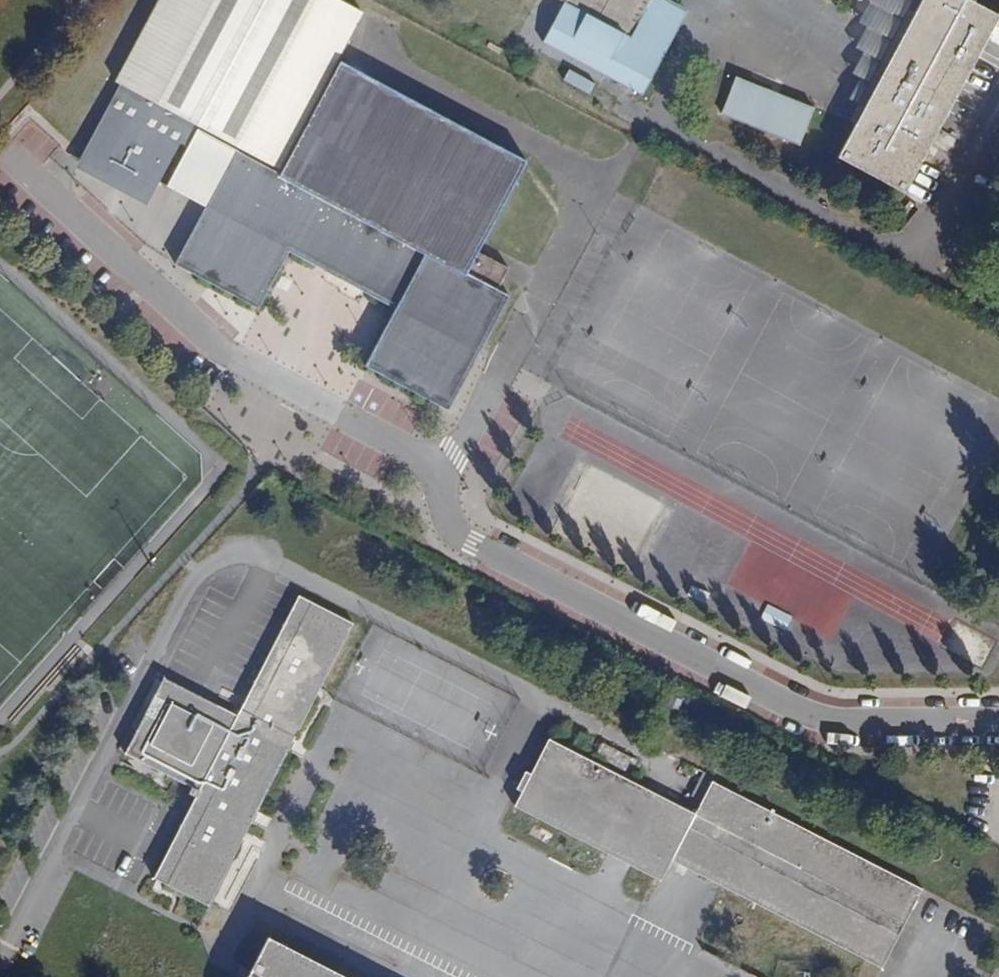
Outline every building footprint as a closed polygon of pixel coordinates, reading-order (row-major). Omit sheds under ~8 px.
[(338,0),(157,0),(114,81),(119,84),(75,167),(145,204),(179,143),(186,146),(197,126),(237,148),(176,263),(257,307),(288,252),(394,309),(366,365),(448,409),(507,296),(497,289),(507,267),(477,251),(523,161),(337,61),(361,13),(338,0)] [(562,1),(541,41),(640,94),(671,36),(671,30),(672,26),(671,21),(669,17),(667,13),(662,10),(648,3),(650,0),(561,0),(562,1)] [(664,0),(650,0),(648,3),(662,10),(667,13),(669,17),(671,21),(672,26),(671,30),(671,36),(684,11),(664,0)] [(914,14),(855,124),(838,156),(903,191),(997,15),(968,0),(921,0),(914,14)] [(856,17),(863,21),(852,44),(860,49),(849,70),(858,75),(847,97),(854,101),(846,119),(855,124),(914,14),(905,9),(910,0),(864,0),(856,17)] [(592,93),(596,80),(569,70),(564,83),(592,93)] [(816,106),(737,75),(722,114),(801,145),(816,106)] [(712,593),(693,584),(688,594),(707,603),(712,593)] [(236,715),(164,678),(125,753),(198,791),(155,877),(208,905),(352,624),(298,597),(236,715)] [(794,616),(769,604),(762,620),(786,632),(794,616)] [(694,813),(549,740),(515,805),(660,880),(671,860),(881,966),(920,889),(711,782),(694,813)] [(268,938),(247,976),(345,976),(268,938)]
